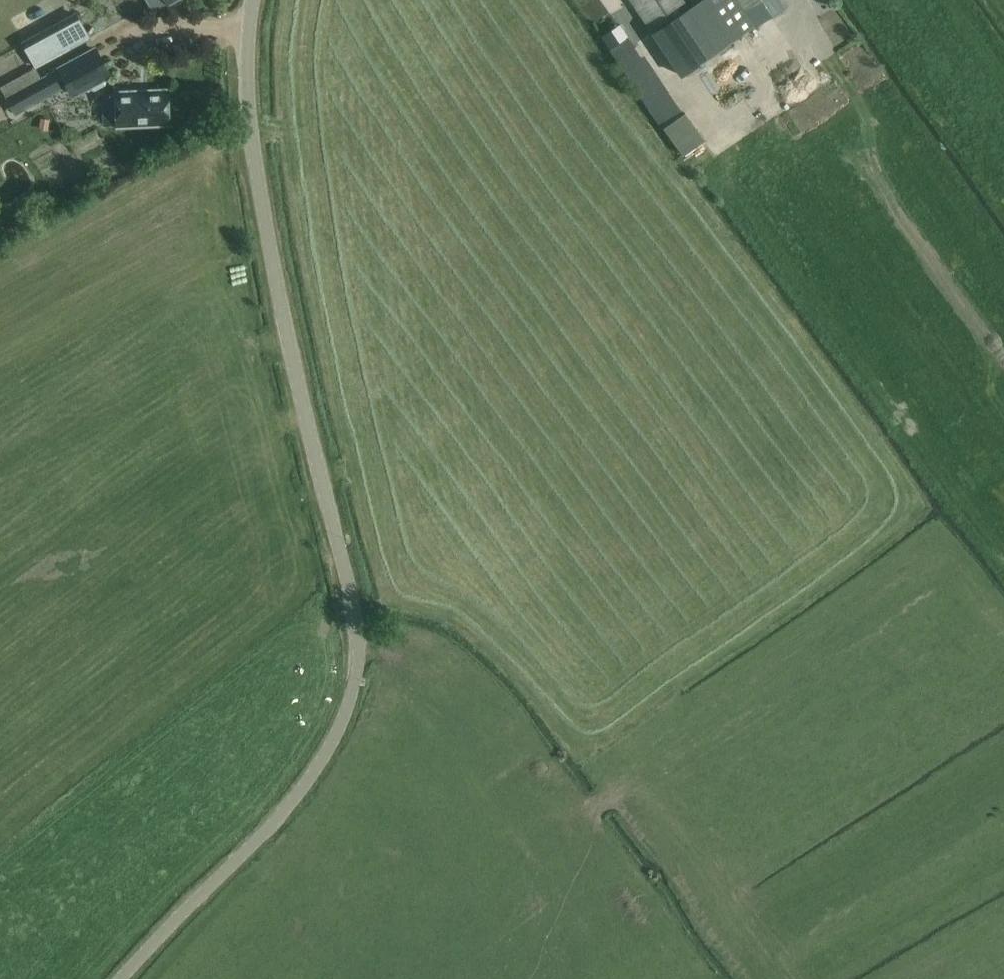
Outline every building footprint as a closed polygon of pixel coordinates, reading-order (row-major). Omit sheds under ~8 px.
[(652,31),(651,32),(681,76),(753,27),(743,12),(760,1),(759,0),(701,0),(631,0),(652,31)] [(776,38),(794,26),(783,10),(765,22),(776,38)] [(91,38),(76,11),(21,41),(35,68),(91,38)] [(617,60),(634,49),(627,37),(610,49),(617,60)] [(108,76),(94,50),(5,98),(11,109),(65,80),(73,95),(108,76)] [(115,93),(115,95),(101,95),(103,125),(117,125),(117,127),(167,124),(165,90),(115,93)] [(9,120),(2,105),(0,106),(0,124),(9,120)]
